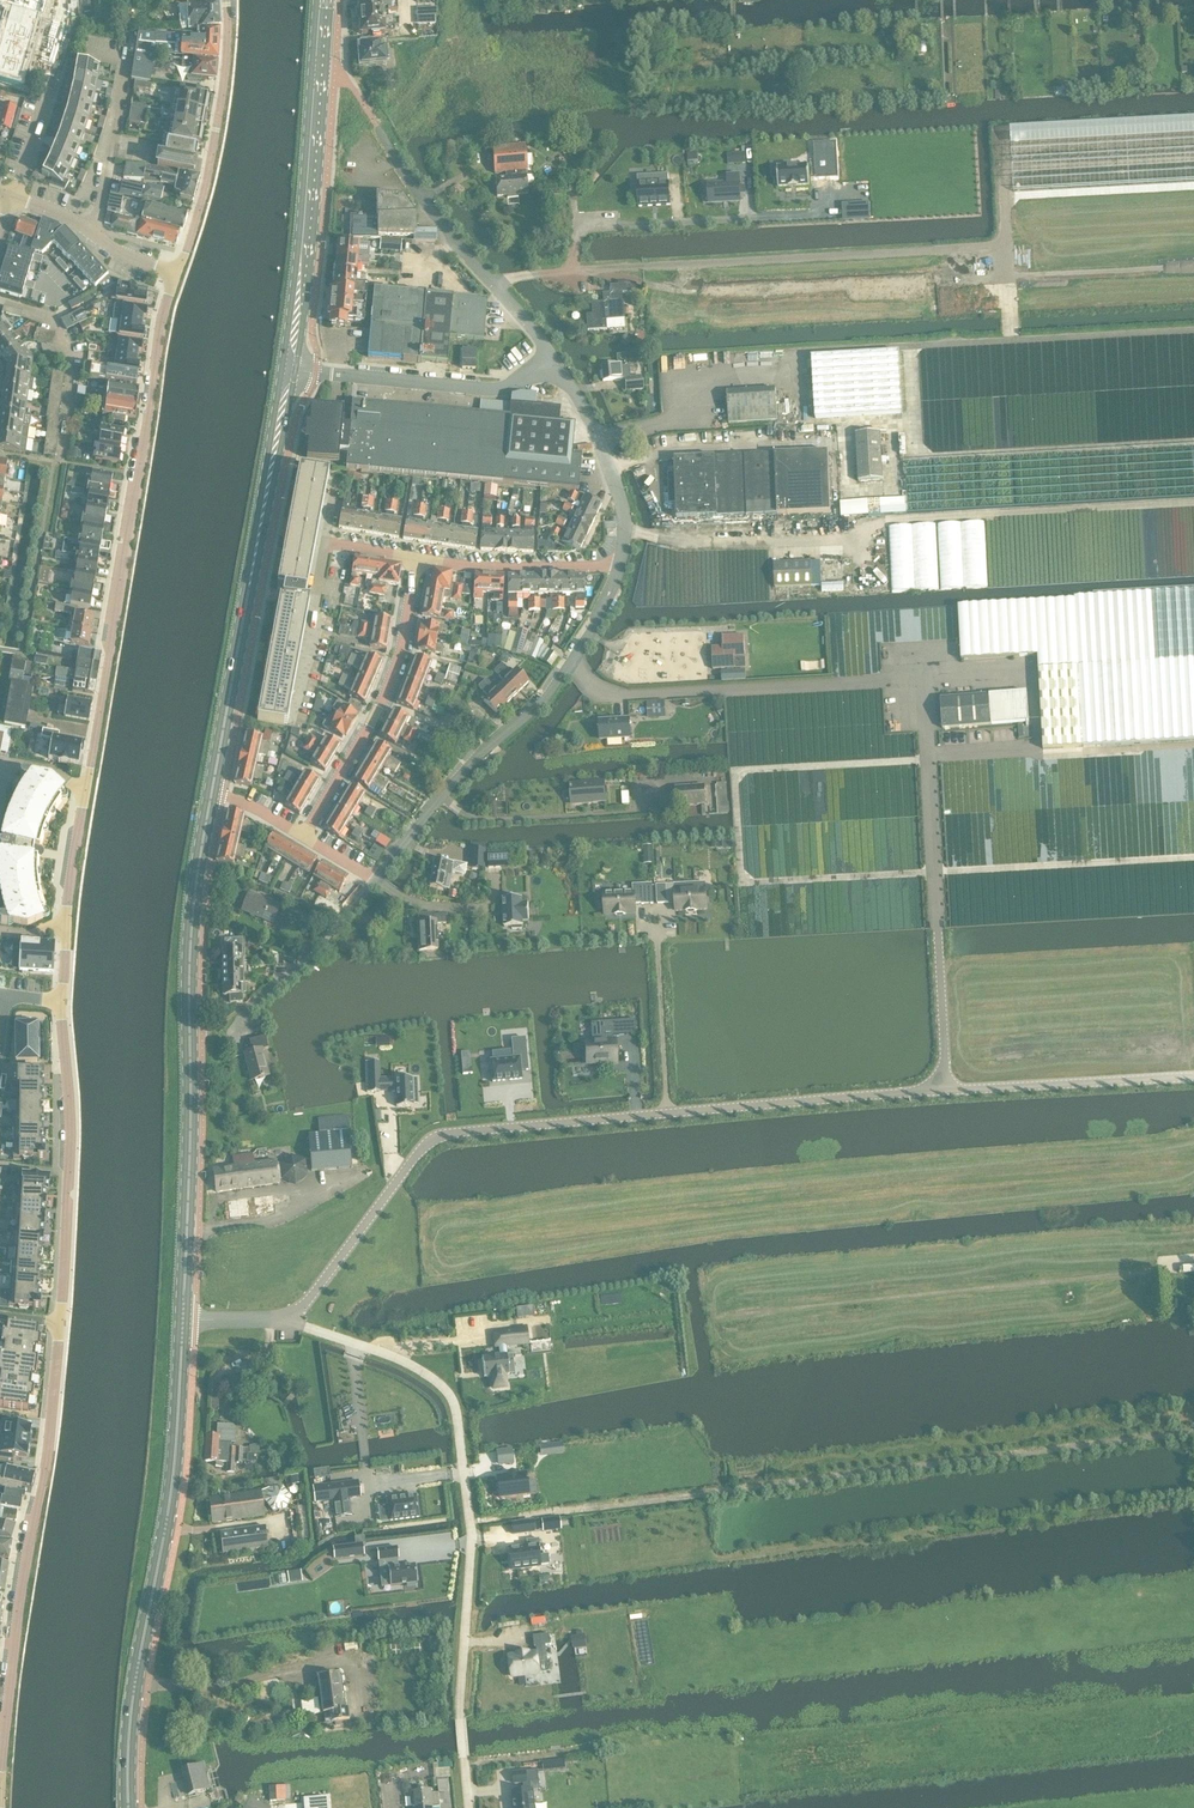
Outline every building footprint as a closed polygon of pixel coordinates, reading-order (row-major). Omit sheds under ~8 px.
[(2,5),(1,9),(0,13),(0,15),(10,17),(0,51),(0,80),(20,85),(25,69),(30,51),(39,20),(43,22),(49,0),(0,0),(0,4),(2,5)] [(359,5),(360,19),(394,17),(394,16),(397,16),(397,13),(397,5),(390,6),(390,0),(370,2),(370,4),(359,5)] [(188,30),(220,28),(219,4),(186,6),(186,7),(179,7),(180,29),(188,29),(188,30)] [(372,37),(392,35),(394,35),(394,29),(399,29),(398,21),(396,21),(396,18),(394,18),(394,17),(360,19),(361,35),(372,34),(372,37)] [(198,36),(182,35),(182,37),(182,41),(218,43),(219,30),(210,30),(210,31),(198,31),(198,36)] [(138,34),(135,54),(154,57),(173,59),(183,60),(212,63),(214,60),(217,60),(218,56),(218,43),(182,41),(182,37),(175,37),(175,35),(159,34),(155,35),(138,34)] [(361,52),(361,56),(361,65),(386,64),(385,43),(375,44),(376,46),(363,47),(364,52),(361,52)] [(135,54),(133,73),(152,75),(154,57),(135,54)] [(183,60),(182,68),(192,69),(191,77),(215,80),(217,64),(212,63),(183,60)] [(77,62),(75,76),(98,79),(100,65),(77,62)] [(133,73),(132,80),(135,81),(151,83),(152,75),(133,73)] [(95,93),(98,79),(75,76),(73,88),(95,93)] [(135,81),(134,88),(151,90),(152,83),(151,83),(135,81)] [(92,106),(95,93),(73,88),(70,101),(92,106)] [(173,89),(171,106),(179,107),(205,112),(208,95),(182,91),(173,89)] [(89,120),(92,106),(70,101),(67,113),(89,120)] [(0,116),(0,128),(10,131),(17,107),(13,106),(4,103),(0,116)] [(171,106),(168,122),(176,123),(202,128),(205,112),(179,107),(171,106)] [(130,115),(146,118),(147,110),(131,108),(130,115)] [(85,133),(89,120),(67,113),(63,126),(85,133)] [(129,122),(145,125),(146,118),(130,115),(129,122)] [(1011,130),(1011,133),(1013,163),(1015,192),(1193,182),(1193,120),(1011,130)] [(168,122),(165,141),(187,146),(198,148),(199,148),(199,144),(202,128),(176,123),(168,122)] [(80,146),(85,133),(63,126),(59,138),(80,146)] [(75,159),(80,146),(59,138),(54,150),(75,159)] [(125,172),(123,179),(143,181),(143,182),(159,184),(159,186),(174,193),(181,196),(180,200),(192,203),(199,178),(191,176),(192,172),(196,173),(198,162),(196,162),(198,148),(187,146),(165,141),(164,141),(162,151),(161,156),(158,156),(156,168),(182,172),(182,174),(179,173),(165,170),(126,165),(125,172)] [(495,174),(527,171),(524,145),(492,148),(495,174)] [(54,150),(49,162),(70,171),(75,159),(54,150)] [(688,162),(697,161),(697,153),(688,154),(688,162)] [(49,162),(43,175),(49,178),(50,178),(53,179),(50,185),(49,186),(65,191),(69,183),(65,181),(70,171),(49,162)] [(809,186),(808,166),(777,167),(778,188),(809,186)] [(505,178),(495,179),(497,197),(507,196),(507,199),(512,198),(517,198),(517,195),(527,194),(526,176),(525,171),(505,173),(505,178)] [(667,174),(637,175),(638,208),(669,206),(667,174)] [(727,183),(710,184),(711,204),(741,202),(739,176),(726,177),(727,183)] [(121,183),(118,195),(122,196),(143,201),(143,199),(161,203),(164,192),(146,188),(146,189),(121,183)] [(110,193),(107,212),(108,213),(120,216),(122,196),(118,195),(110,193)] [(542,194),(542,197),(542,201),(560,200),(560,193),(547,194),(542,194)] [(415,216),(415,215),(403,198),(375,197),(376,218),(415,216)] [(144,213),(142,219),(155,223),(156,223),(156,224),(180,231),(183,231),(188,215),(151,205),(146,206),(144,213)] [(108,213),(105,225),(112,226),(111,228),(127,232),(126,235),(137,237),(137,235),(151,238),(176,245),(180,231),(156,224),(136,219),(126,217),(120,216),(108,213)] [(415,229),(415,216),(376,218),(362,217),(362,216),(358,216),(358,217),(350,217),(350,239),(350,240),(364,240),(436,241),(437,229),(415,229)] [(32,250),(31,251),(35,252),(42,255),(47,250),(43,246),(50,239),(48,238),(59,228),(58,227),(59,227),(43,220),(35,241),(32,250)] [(21,221),(16,234),(26,237),(22,246),(21,250),(31,253),(31,251),(32,250),(35,241),(33,240),(38,228),(21,221)] [(50,239),(43,246),(47,250),(53,244),(57,249),(71,236),(64,229),(62,231),(59,228),(48,238),(50,239)] [(71,236),(57,249),(69,261),(70,260),(82,249),(79,245),(71,236)] [(338,253),(338,259),(368,262),(369,246),(363,246),(364,240),(350,240),(350,239),(342,239),(341,244),(339,244),(339,245),(338,247),(337,252),(338,253)] [(381,241),(380,251),(400,253),(401,242),(381,241)] [(0,267),(0,292),(21,298),(24,288),(26,281),(32,262),(34,255),(34,254),(31,253),(21,250),(7,246),(0,267)] [(82,249),(70,260),(87,280),(95,288),(107,277),(108,276),(100,268),(82,249)] [(43,258),(34,255),(32,262),(41,265),(43,258)] [(59,259),(55,262),(65,273),(69,270),(59,259)] [(336,266),(335,273),(356,275),(357,264),(368,265),(368,262),(338,259),(337,264),(336,266)] [(360,284),(361,276),(335,273),(334,280),(336,282),(335,287),(366,290),(366,289),(366,284),(360,284)] [(76,278),(73,281),(83,292),(86,289),(76,278)] [(35,284),(26,281),(24,288),(33,291),(35,284)] [(591,305),(592,316),(586,316),(587,332),(606,330),(605,322),(624,320),(622,294),(627,293),(637,293),(636,284),(635,284),(635,283),(627,281),(617,281),(617,286),(609,286),(610,294),(603,295),(603,304),(591,305)] [(113,286),(111,300),(145,305),(147,292),(138,291),(139,289),(113,286)] [(363,323),(366,290),(335,287),(335,291),(332,291),(330,318),(331,318),(331,326),(345,327),(345,322),(363,323)] [(483,341),(487,301),(430,296),(430,294),(422,294),(421,295),(374,290),(372,313),(371,314),(370,322),(371,323),(368,357),(401,360),(402,361),(419,362),(420,362),(446,364),(449,338),(483,341)] [(80,298),(68,304),(71,310),(83,304),(80,298)] [(115,305),(113,320),(118,321),(142,324),(143,318),(146,318),(147,310),(115,305)] [(2,313),(21,319),(23,312),(4,307),(2,313)] [(82,309),(62,320),(67,331),(79,325),(88,320),(82,309)] [(88,320),(79,325),(82,331),(94,325),(91,319),(88,320)] [(118,321),(116,335),(143,339),(144,330),(141,330),(142,324),(118,321)] [(14,334),(6,324),(0,329),(0,345),(14,334)] [(37,329),(35,335),(42,337),(44,331),(37,329)] [(21,344),(14,334),(0,345),(0,356),(2,358),(21,344)] [(35,335),(34,341),(41,343),(42,337),(35,335)] [(115,340),(113,355),(137,358),(138,352),(141,353),(142,344),(115,340)] [(909,340),(783,348),(785,379),(819,377),(820,401),(951,394),(953,417),(1006,414),(1002,344),(910,350),(909,340)] [(9,367),(33,360),(21,344),(2,358),(8,367),(9,366),(9,367)] [(475,369),(475,350),(462,350),(462,369),(475,369)] [(111,354),(109,369),(138,373),(139,364),(137,364),(137,358),(113,355),(111,354)] [(8,375),(31,379),(33,360),(9,367),(8,375)] [(624,379),(629,379),(629,368),(621,368),(620,366),(601,367),(602,382),(624,380),(624,379)] [(138,376),(84,369),(83,379),(136,387),(138,376)] [(64,378),(65,371),(53,370),(51,382),(63,383),(64,378)] [(30,379),(31,379),(8,375),(6,388),(33,391),(34,380),(30,379)] [(624,379),(624,380),(625,391),(642,390),(641,378),(629,379),(624,379)] [(63,383),(51,382),(50,394),(62,395),(63,389),(63,383)] [(104,401),(137,405),(139,390),(106,385),(104,401)] [(86,388),(78,387),(77,396),(85,397),(86,388)] [(33,391),(6,388),(4,400),(27,403),(29,391),(33,391)] [(728,393),(729,424),(778,421),(776,391),(728,393)] [(60,408),(62,395),(50,394),(48,406),(60,408)] [(25,416),(27,403),(4,400),(2,412),(25,416)] [(135,420),(137,405),(104,401),(102,416),(113,417),(112,424),(123,426),(124,418),(135,420)] [(310,407),(305,460),(338,463),(339,452),(347,452),(345,469),(349,470),(578,491),(581,455),(571,454),(574,424),(558,423),(560,409),(520,406),(510,405),(509,405),(504,404),(480,402),(479,415),(475,415),(355,404),(351,403),(351,404),(350,418),(342,417),(342,414),(343,415),(343,410),(342,410),(330,409),(310,407)] [(59,414),(60,408),(48,406),(46,418),(49,419),(58,420),(59,414)] [(2,412),(1,425),(30,429),(30,428),(29,428),(31,416),(25,416),(2,412)] [(61,420),(58,420),(49,419),(47,431),(59,433),(60,427),(61,420)] [(30,429),(1,425),(0,429),(0,437),(28,441),(30,429)] [(98,445),(127,450),(128,442),(123,441),(125,433),(100,429),(98,445)] [(57,445),(59,433),(47,431),(46,443),(57,445)] [(881,433),(856,434),(858,482),(883,481),(881,433)] [(28,441),(0,437),(0,449),(26,453),(28,441)] [(57,451),(57,445),(46,443),(44,455),(56,456),(57,451)] [(126,457),(127,450),(98,445),(95,461),(119,465),(121,457),(126,457)] [(68,459),(76,460),(78,450),(69,449),(68,459)] [(830,513),(828,452),(675,458),(675,474),(673,474),(668,479),(669,504),(676,503),(677,519),(830,513)] [(1,459),(0,467),(8,468),(9,460),(1,459)] [(325,475),(299,470),(275,600),(280,601),(257,721),(284,726),(306,606),(301,605),(325,475)] [(348,473),(347,480),(359,482),(360,475),(348,473)] [(87,490),(110,494),(112,477),(92,474),(91,483),(88,483),(87,490)] [(67,479),(66,487),(70,487),(74,488),(74,483),(72,480),(67,479)] [(496,502),(497,487),(485,485),(483,497),(484,497),(484,501),(496,502)] [(107,511),(110,494),(87,490),(85,498),(88,498),(87,507),(107,511)] [(577,510),(595,518),(595,517),(601,505),(584,497),(577,494),(576,496),(570,493),(567,500),(573,503),(574,501),(580,504),(577,510)] [(344,494),(338,529),(339,529),(341,529),(350,531),(354,513),(346,511),(347,506),(348,506),(350,495),(345,494),(344,494)] [(362,533),(368,498),(363,497),(361,508),(363,508),(362,514),(354,513),(350,531),(362,533)] [(374,535),(377,517),(369,515),(370,510),(372,510),(374,499),(368,498),(362,533),(374,535)] [(881,515),(880,500),(868,501),(868,516),(881,515)] [(386,537),(392,502),(387,502),(385,512),(386,513),(385,518),(377,517),(374,535),(386,537)] [(392,502),(386,537),(398,539),(401,521),(393,519),(394,514),(395,514),(397,503),(392,502)] [(595,518),(577,510),(572,507),(572,508),(565,504),(562,510),(570,514),(571,510),(576,513),(572,520),(590,528),(595,518)] [(415,541),(420,507),(415,506),(413,517),(415,517),(414,523),(406,522),(403,539),(415,541)] [(104,527),(107,511),(87,507),(85,516),(83,516),(81,523),(104,527)] [(427,543),(430,525),(422,524),(422,518),(424,519),(426,508),(420,507),(415,541),(427,543)] [(439,545),(444,511),(438,510),(437,518),(431,517),(430,525),(427,543),(439,545)] [(444,511),(439,545),(441,545),(450,547),(453,529),(445,527),(446,522),(448,522),(449,511),(444,511)] [(453,529),(450,547),(462,549),(467,514),(462,513),(460,524),(462,524),(461,530),(453,529)] [(467,514),(462,549),(474,551),(477,532),(469,531),(469,525),(471,526),(473,515),(467,514)] [(495,552),(496,532),(489,532),(490,525),(491,518),(482,518),(482,525),(482,532),(481,532),(480,551),(494,551),(494,552),(495,552)] [(590,528),(572,520),(569,527),(564,525),(566,522),(558,518),(555,524),(562,527),(562,528),(567,530),(585,539),(590,528)] [(506,552),(507,533),(499,532),(500,527),(503,527),(503,519),(496,519),(496,527),(496,532),(495,552),(506,552)] [(507,533),(506,552),(518,553),(519,533),(519,528),(519,520),(512,519),(512,528),(516,528),(515,533),(507,533)] [(519,533),(518,553),(519,553),(519,552),(533,553),(533,534),(533,528),(534,528),(534,520),(525,520),(525,527),(526,527),(525,534),(519,533)] [(101,544),(104,527),(81,523),(80,531),(83,532),(81,540),(101,544)] [(585,539),(567,530),(565,536),(559,533),(559,532),(553,529),(549,537),(555,541),(556,540),(562,543),(561,543),(578,552),(584,539),(585,540),(585,539)] [(64,540),(62,553),(70,555),(79,556),(79,557),(98,560),(101,544),(81,540),(79,540),(78,542),(64,540)] [(67,572),(76,574),(96,577),(98,560),(79,557),(79,556),(70,555),(67,572)] [(365,576),(368,558),(354,555),(349,585),(357,587),(358,579),(354,579),(355,574),(365,576)] [(377,595),(382,563),(382,560),(368,558),(365,576),(372,577),(371,586),(370,586),(369,594),(377,595)] [(774,564),(775,587),(811,586),(810,562),(774,564)] [(382,563),(377,595),(384,596),(385,589),(384,589),(385,584),(397,586),(401,566),(399,566),(397,564),(394,564),(392,565),(382,563)] [(429,588),(460,595),(462,587),(454,586),(454,587),(450,586),(452,573),(433,570),(432,572),(431,573),(430,577),(431,578),(429,588)] [(93,593),(96,577),(76,574),(75,582),(72,582),(71,590),(93,593)] [(469,595),(470,581),(471,581),(471,574),(464,574),(463,580),(462,580),(461,595),(469,595)] [(473,600),(479,600),(482,600),(482,593),(488,594),(489,575),(475,574),(473,600)] [(489,575),(488,594),(494,594),(494,601),(502,601),(503,576),(489,575)] [(537,595),(545,595),(545,575),(533,575),(533,576),(533,611),(539,611),(539,600),(537,600),(537,595)] [(552,611),(557,611),(557,575),(545,575),(545,595),(554,595),(554,600),(552,600),(552,611)] [(569,595),(569,575),(558,575),(557,575),(557,611),(564,611),(564,600),(562,600),(562,595),(569,595)] [(569,575),(569,595),(576,595),(576,601),(575,601),(575,608),(584,608),(584,601),(583,601),(583,595),(583,575),(569,575)] [(516,595),(521,595),(521,576),(507,576),(507,595),(508,595),(508,602),(508,609),(517,609),(517,602),(516,602),(516,595)] [(528,611),(533,611),(533,576),(521,576),(521,595),(530,595),(530,600),(528,600),(528,611)] [(460,595),(429,588),(426,588),(424,602),(441,605),(442,599),(452,600),(452,601),(459,602),(460,595)] [(90,610),(93,593),(71,590),(69,597),(72,598),(71,607),(90,610)] [(1039,669),(1078,667),(1193,660),(1193,594),(959,607),(962,661),(1038,656),(1039,669)] [(439,616),(441,605),(424,602),(421,616),(451,621),(452,614),(445,612),(444,617),(439,616)] [(56,605),(54,613),(76,616),(80,617),(81,609),(77,609),(56,605)] [(76,616),(73,630),(91,634),(94,619),(76,616)] [(351,629),(389,638),(391,621),(374,618),(373,627),(367,627),(368,625),(361,624),(354,622),(351,629)] [(418,637),(436,640),(437,633),(445,635),(446,627),(423,624),(422,627),(420,626),(418,637)] [(341,627),(340,636),(358,639),(358,638),(365,639),(366,637),(371,638),(369,648),(386,651),(388,642),(389,638),(351,629),(341,627)] [(500,650),(503,651),(510,653),(517,630),(510,628),(509,632),(507,632),(507,633),(502,631),(502,637),(500,649),(500,650)] [(518,629),(511,653),(521,656),(528,632),(518,629)] [(89,648),(91,634),(73,630),(71,645),(89,648)] [(463,646),(467,647),(470,632),(462,630),(459,645),(463,646)] [(522,655),(529,658),(536,639),(535,639),(536,636),(529,634),(527,642),(522,655)] [(487,648),(500,649),(502,637),(488,636),(488,639),(487,648)] [(712,670),(734,669),(745,669),(743,636),(721,637),(722,648),(711,649),(712,670)] [(435,646),(436,640),(418,637),(417,647),(419,647),(418,651),(441,655),(443,647),(435,646)] [(536,639),(529,658),(535,660),(537,658),(542,647),(544,642),(536,639)] [(338,656),(348,658),(350,649),(341,647),(339,654),(338,656)] [(542,647),(537,658),(542,662),(549,652),(542,647)] [(471,649),(469,657),(470,658),(469,660),(474,662),(475,659),(477,651),(471,649)] [(81,651),(79,661),(101,665),(102,655),(81,651)] [(549,652),(542,662),(550,668),(557,658),(549,652)] [(336,658),(328,655),(326,662),(334,665),(336,658)] [(349,660),(378,673),(382,663),(366,656),(364,661),(351,656),(349,660)] [(415,656),(411,666),(410,668),(427,675),(429,669),(433,671),(437,662),(432,661),(432,662),(415,656)] [(24,673),(26,663),(13,660),(11,671),(23,673),(24,673)] [(373,683),(378,673),(349,660),(347,665),(359,671),(357,676),(373,683)] [(1044,749),(1193,740),(1193,660),(1078,667),(1039,669),(1043,738),(1044,749)] [(79,661),(77,670),(77,671),(99,675),(101,665),(79,661)] [(497,668),(519,691),(528,683),(515,670),(511,675),(501,665),(497,668)] [(436,678),(443,681),(444,680),(456,685),(461,670),(450,666),(446,677),(438,674),(436,678)] [(406,681),(422,687),(423,685),(424,681),(427,675),(410,668),(409,672),(406,681)] [(511,699),(519,691),(497,668),(494,672),(503,682),(499,686),(511,699)] [(57,669),(56,677),(71,680),(75,681),(97,685),(99,675),(77,671),(77,672),(57,669)] [(722,673),(722,683),(725,683),(746,682),(745,671),(722,673)] [(373,683),(357,676),(355,682),(342,676),(340,681),(369,694),(373,683)] [(69,688),(71,680),(56,677),(55,686),(69,688)] [(511,699),(499,686),(495,690),(485,680),(481,684),(503,707),(511,699)] [(95,695),(97,685),(75,681),(74,691),(95,695)] [(364,704),(369,694),(340,681),(338,686),(350,691),(348,697),(364,704)] [(417,699),(422,687),(406,681),(401,693),(417,699)] [(5,724),(21,727),(27,728),(34,689),(28,688),(28,685),(21,684),(13,682),(5,724)] [(495,714),(503,707),(481,684),(478,687),(487,697),(483,702),(495,714)] [(401,693),(397,705),(413,711),(417,712),(420,704),(416,703),(417,699),(401,693)] [(1027,693),(990,696),(992,725),(1029,723),(1027,693)] [(943,728),(991,725),(990,696),(941,699),(943,728)] [(69,698),(65,717),(89,722),(93,703),(69,698)] [(434,706),(434,705),(426,702),(425,707),(432,709),(431,712),(443,716),(445,710),(434,706)] [(336,719),(351,728),(357,719),(354,717),(355,714),(336,703),(333,709),(339,713),(336,719)] [(659,718),(658,703),(650,703),(651,718),(659,718)] [(459,717),(465,721),(471,710),(465,707),(459,717)] [(386,724),(413,737),(417,740),(420,734),(416,732),(416,731),(409,728),(408,729),(404,727),(408,718),(393,710),(386,724)] [(346,737),(351,728),(336,719),(333,724),(326,720),(322,726),(341,738),(343,735),(346,737)] [(630,720),(600,722),(601,740),(631,738),(630,720)] [(410,744),(413,737),(386,724),(379,737),(395,745),(399,737),(404,739),(403,741),(410,744)] [(300,730),(293,728),(291,735),(298,738),(300,730)] [(53,740),(49,760),(59,761),(59,763),(69,765),(70,763),(80,765),(82,755),(84,755),(86,745),(59,740),(60,734),(44,731),(42,739),(53,740)] [(243,747),(268,752),(269,747),(260,746),(262,738),(245,734),(243,747)] [(306,744),(332,760),(340,746),(325,738),(320,746),(316,743),(316,742),(310,738),(306,744)] [(370,752),(397,769),(400,764),(388,757),(391,752),(376,743),(370,752)] [(310,764),(324,773),(332,760),(306,744),(302,751),(309,754),(310,753),(314,756),(310,764)] [(243,747),(240,759),(257,762),(258,756),(266,758),(268,752),(243,747)] [(394,773),(397,769),(370,752),(365,762),(380,771),(383,766),(394,773)] [(255,770),(257,762),(240,759),(237,771),(262,776),(263,772),(255,770)] [(377,776),(380,771),(365,762),(359,771),(386,788),(388,783),(377,776)] [(237,771),(234,784),(251,787),(253,779),(261,781),(262,776),(237,771)] [(383,792),(386,788),(359,771),(353,781),(368,790),(371,785),(383,792)] [(6,827),(3,839),(2,844),(1,844),(0,845),(0,849),(1,850),(0,855),(0,859),(0,883),(1,893),(4,907),(5,911),(7,919),(2,918),(0,918),(0,924),(1,925),(9,926),(13,924),(27,926),(47,918),(44,910),(40,898),(39,891),(37,878),(37,872),(38,858),(39,848),(43,835),(45,829),(51,816),(54,811),(62,800),(66,794),(50,780),(36,777),(33,774),(25,773),(23,773),(21,774),(20,776),(21,778),(22,779),(23,780),(29,781),(25,786),(22,791),(15,803),(10,814),(6,827)] [(286,777),(293,781),(296,777),(288,773),(286,777)] [(298,784),(313,792),(319,781),(304,773),(298,784)] [(283,781),(290,786),(293,781),(286,777),(283,781)] [(570,785),(571,791),(572,804),(606,802),(604,783),(570,785)] [(718,786),(716,786),(718,814),(718,815),(730,814),(729,802),(728,803),(727,783),(726,783),(718,784),(718,786)] [(306,803),(313,792),(298,784),(291,795),(306,803)] [(391,784),(387,791),(401,799),(404,792),(391,784)] [(344,796),(358,805),(365,794),(350,785),(344,796)] [(675,788),(677,807),(702,805),(706,805),(704,786),(675,788)] [(279,787),(277,792),(284,796),(286,791),(279,787)] [(300,815),(306,803),(291,795),(285,806),(300,815)] [(352,816),(358,805),(344,796),(337,807),(352,816)] [(369,806),(367,810),(374,815),(377,810),(369,806)] [(345,827),(352,816),(337,807),(331,819),(345,827)] [(367,810),(364,815),(371,819),(374,815),(367,810)] [(224,825),(249,830),(250,825),(242,824),(244,816),(227,812),(224,825)] [(339,838),(345,827),(331,819),(324,830),(339,838)] [(248,835),(249,830),(224,825),(221,837),(238,840),(240,833),(248,835)] [(356,828),(354,832),(361,836),(364,832),(356,828)] [(351,836),(359,841),(361,836),(354,832),(351,836)] [(276,854),(285,840),(274,833),(265,848),(276,854)] [(380,835),(376,843),(385,849),(390,841),(380,835)] [(237,848),(238,840),(221,837),(219,849),(244,855),(245,850),(237,848)] [(287,861),(296,846),(285,840),(276,854),(287,861)] [(298,868),(307,853),(296,846),(287,861),(298,868)] [(374,846),(368,856),(377,861),(383,851),(374,846)] [(652,855),(651,846),(644,846),(644,855),(652,855)] [(243,859),(244,855),(219,849),(216,862),(233,865),(235,857),(243,859)] [(470,851),(469,868),(484,868),(484,851),(470,851)] [(307,853),(298,868),(309,874),(318,860),(307,853)] [(507,853),(486,853),(487,867),(507,866),(507,853)] [(453,863),(453,864),(434,860),(429,885),(448,889),(452,873),(464,875),(466,865),(453,863)] [(320,896),(335,870),(322,862),(313,877),(321,882),(319,886),(317,886),(313,892),(320,896)] [(335,870),(320,896),(326,900),(330,893),(328,892),(331,888),(339,893),(348,878),(335,870)] [(267,886),(271,878),(261,874),(258,882),(267,886)] [(280,890),(289,894),(292,887),(283,883),(280,890)] [(706,889),(706,883),(674,885),(674,890),(675,913),(708,911),(707,889),(706,889)] [(634,893),(604,895),(605,915),(615,914),(615,915),(626,915),(626,914),(636,913),(635,904),(642,904),(642,905),(653,904),(652,884),(633,886),(634,893)] [(667,885),(656,885),(657,904),(668,904),(667,885)] [(448,898),(456,900),(457,893),(449,891),(448,898)] [(242,912),(264,921),(273,925),(281,907),(279,906),(250,894),(242,912)] [(522,899),(521,896),(511,896),(511,899),(503,899),(504,928),(512,927),(512,930),(523,930),(523,927),(524,927),(524,923),(529,923),(528,903),(523,903),(523,899),(522,899)] [(315,910),(310,923),(323,928),(328,915),(315,910)] [(438,951),(436,925),(446,925),(445,915),(433,916),(433,923),(417,924),(419,952),(438,951)] [(53,973),(54,943),(21,942),(20,972),(53,973)] [(225,950),(223,950),(223,966),(242,966),(242,950),(242,942),(225,942),(225,950)] [(242,966),(223,966),(223,982),(242,982),(242,966)] [(242,982),(223,982),(223,998),(229,998),(229,1004),(229,1005),(241,1005),(242,1005),(242,998),(242,982)] [(32,1024),(32,1021),(16,1021),(17,1062),(40,1062),(40,1046),(44,1046),(44,1040),(39,1040),(39,1024),(32,1024)] [(592,1042),(585,1042),(585,1043),(586,1043),(587,1064),(604,1063),(607,1065),(616,1064),(615,1041),(614,1041),(613,1036),(626,1035),(625,1022),(625,1021),(599,1023),(600,1041),(592,1042)] [(265,1037),(251,1041),(254,1052),(244,1055),(251,1082),(268,1077),(261,1051),(268,1049),(265,1037)] [(376,1038),(376,1047),(384,1047),(384,1038),(376,1038)] [(528,1071),(525,1039),(512,1040),(514,1059),(491,1061),(493,1083),(521,1080),(521,1072),(528,1071)] [(471,1060),(462,1061),(463,1075),(472,1074),(471,1060)] [(379,1062),(366,1062),(367,1092),(379,1092),(391,1091),(391,1093),(396,1093),(397,1108),(413,1107),(413,1105),(413,1097),(418,1097),(417,1078),(379,1080),(379,1062)] [(18,1071),(18,1073),(17,1086),(20,1086),(20,1088),(44,1088),(44,1071),(18,1071)] [(20,1100),(20,1101),(44,1102),(44,1088),(20,1088),(20,1100)] [(14,1114),(14,1115),(43,1116),(44,1102),(20,1101),(20,1100),(17,1100),(17,1114),(14,1114)] [(14,1115),(14,1129),(43,1130),(43,1116),(14,1115)] [(311,1172),(351,1169),(347,1118),(318,1120),(319,1135),(308,1136),(311,1172)] [(14,1129),(13,1143),(45,1144),(45,1143),(43,1143),(43,1130),(14,1129)] [(13,1143),(13,1158),(22,1158),(24,1160),(31,1160),(34,1158),(45,1159),(45,1144),(13,1143)] [(253,1156),(232,1158),(234,1168),(213,1170),(216,1193),(280,1184),(276,1162),(254,1165),(253,1156)] [(23,1176),(22,1191),(48,1194),(49,1178),(23,1176)] [(16,1205),(15,1205),(47,1208),(48,1194),(22,1191),(19,1191),(18,1205),(16,1205)] [(15,1205),(15,1219),(17,1220),(44,1222),(46,1222),(47,1208),(15,1205)] [(17,1220),(17,1234),(43,1236),(44,1222),(17,1220)] [(14,1234),(13,1248),(42,1250),(43,1236),(17,1234),(14,1234)] [(12,1262),(41,1265),(42,1250),(13,1248),(13,1249),(15,1249),(14,1262),(12,1262)] [(12,1262),(11,1276),(40,1279),(41,1265),(12,1262)] [(11,1276),(10,1291),(42,1293),(40,1292),(40,1279),(11,1276)] [(10,1291),(9,1306),(18,1307),(20,1309),(27,1309),(29,1307),(41,1308),(42,1293),(10,1291)] [(517,1318),(525,1317),(524,1307),(516,1308),(517,1318)] [(34,1361),(36,1352),(39,1353),(41,1340),(37,1340),(38,1331),(8,1327),(6,1336),(3,1335),(1,1348),(5,1348),(4,1357),(0,1356),(0,1377),(1,1378),(0,1384),(0,1408),(28,1412),(29,1403),(32,1403),(34,1391),(30,1390),(32,1382),(35,1382),(38,1361),(34,1361)] [(500,1357),(482,1359),(484,1378),(492,1377),(493,1389),(506,1387),(505,1376),(515,1374),(513,1355),(507,1355),(506,1347),(512,1346),(528,1344),(527,1327),(516,1329),(516,1331),(493,1333),(495,1348),(499,1347),(500,1357)] [(31,1428),(0,1424),(0,1439),(29,1443),(29,1438),(31,1428)] [(206,1435),(205,1448),(227,1450),(226,1457),(234,1457),(234,1456),(241,1456),(242,1454),(242,1450),(232,1449),(232,1443),(235,1443),(236,1429),(233,1426),(217,1425),(217,1436),(206,1435)] [(29,1443),(0,1439),(0,1460),(13,1461),(14,1456),(27,1457),(28,1447),(29,1443)] [(222,1462),(227,1463),(227,1473),(234,1473),(235,1463),(241,1464),(241,1462),(241,1456),(234,1456),(234,1457),(226,1457),(227,1450),(205,1448),(205,1461),(216,1462),(215,1467),(222,1468),(222,1462)] [(506,1465),(514,1464),(512,1450),(496,1452),(497,1459),(505,1458),(506,1465)] [(241,1456),(241,1462),(251,1463),(251,1455),(242,1454),(241,1456)] [(16,1491),(21,1492),(22,1485),(32,1487),(32,1486),(35,1473),(34,1473),(28,1471),(7,1466),(7,1467),(2,1466),(0,1474),(0,1489),(16,1491)] [(329,1469),(314,1472),(315,1480),(330,1478),(329,1469)] [(508,1476),(497,1477),(500,1499),(528,1495),(527,1482),(528,1482),(527,1480),(526,1480),(526,1477),(526,1474),(515,1475),(515,1473),(508,1474),(508,1476)] [(302,1476),(290,1477),(291,1485),(303,1484),(302,1476)] [(331,1485),(313,1487),(315,1503),(333,1501),(335,1519),(352,1517),(349,1500),(361,1498),(359,1481),(331,1485)] [(227,1486),(217,1488),(219,1499),(210,1500),(213,1524),(263,1517),(260,1493),(229,1498),(227,1486)] [(5,1495),(4,1499),(22,1501),(22,1499),(25,1499),(26,1492),(21,1492),(16,1491),(0,1489),(0,1495),(5,1495)] [(419,1518),(416,1497),(388,1500),(391,1521),(419,1518)] [(4,1499),(2,1498),(1,1502),(0,1502),(0,1510),(1,1510),(1,1508),(4,1508),(18,1510),(21,1511),(22,1501),(4,1499)] [(16,1521),(18,1510),(4,1508),(3,1519),(16,1521)] [(552,1531),(561,1530),(559,1518),(542,1520),(542,1527),(551,1526),(552,1531)] [(513,1535),(534,1532),(533,1522),(512,1524),(513,1535)] [(12,1541),(11,1540),(15,1524),(0,1523),(0,1558),(9,1560),(12,1541)] [(220,1533),(222,1555),(268,1549),(265,1528),(220,1533)] [(509,1549),(512,1570),(540,1567),(540,1566),(549,1565),(548,1555),(538,1556),(537,1547),(540,1547),(539,1539),(526,1541),(527,1547),(509,1549)] [(333,1548),(335,1561),(365,1557),(363,1544),(333,1548)] [(398,1568),(397,1559),(398,1559),(397,1548),(378,1551),(379,1561),(387,1561),(388,1570),(390,1587),(408,1585),(417,1583),(415,1565),(398,1568)] [(6,1580),(9,1562),(0,1561),(0,1579),(6,1580)] [(538,1663),(548,1661),(546,1646),(551,1645),(550,1635),(534,1637),(535,1647),(537,1647),(538,1653),(529,1654),(529,1653),(518,1654),(518,1656),(510,1657),(511,1664),(509,1664),(510,1675),(512,1674),(513,1677),(540,1674),(538,1663)] [(586,1647),(586,1644),(585,1638),(585,1635),(583,1636),(577,1636),(575,1637),(576,1648),(586,1647)] [(320,1699),(306,1701),(308,1715),(322,1714),(323,1713),(325,1723),(349,1720),(348,1710),(346,1710),(341,1674),(318,1677),(320,1695),(320,1699)] [(558,1770),(557,1761),(543,1762),(544,1771),(558,1770)] [(188,1795),(208,1790),(202,1765),(182,1770),(188,1795)] [(514,1774),(515,1784),(523,1783),(524,1792),(513,1793),(515,1807),(535,1807),(533,1791),(531,1791),(531,1783),(540,1782),(538,1771),(514,1774)] [(450,1791),(449,1779),(438,1780),(439,1795),(432,1796),(432,1791),(415,1793),(417,1807),(451,1807),(450,1791)] [(326,1799),(306,1801),(307,1807),(326,1807),(326,1799)]
